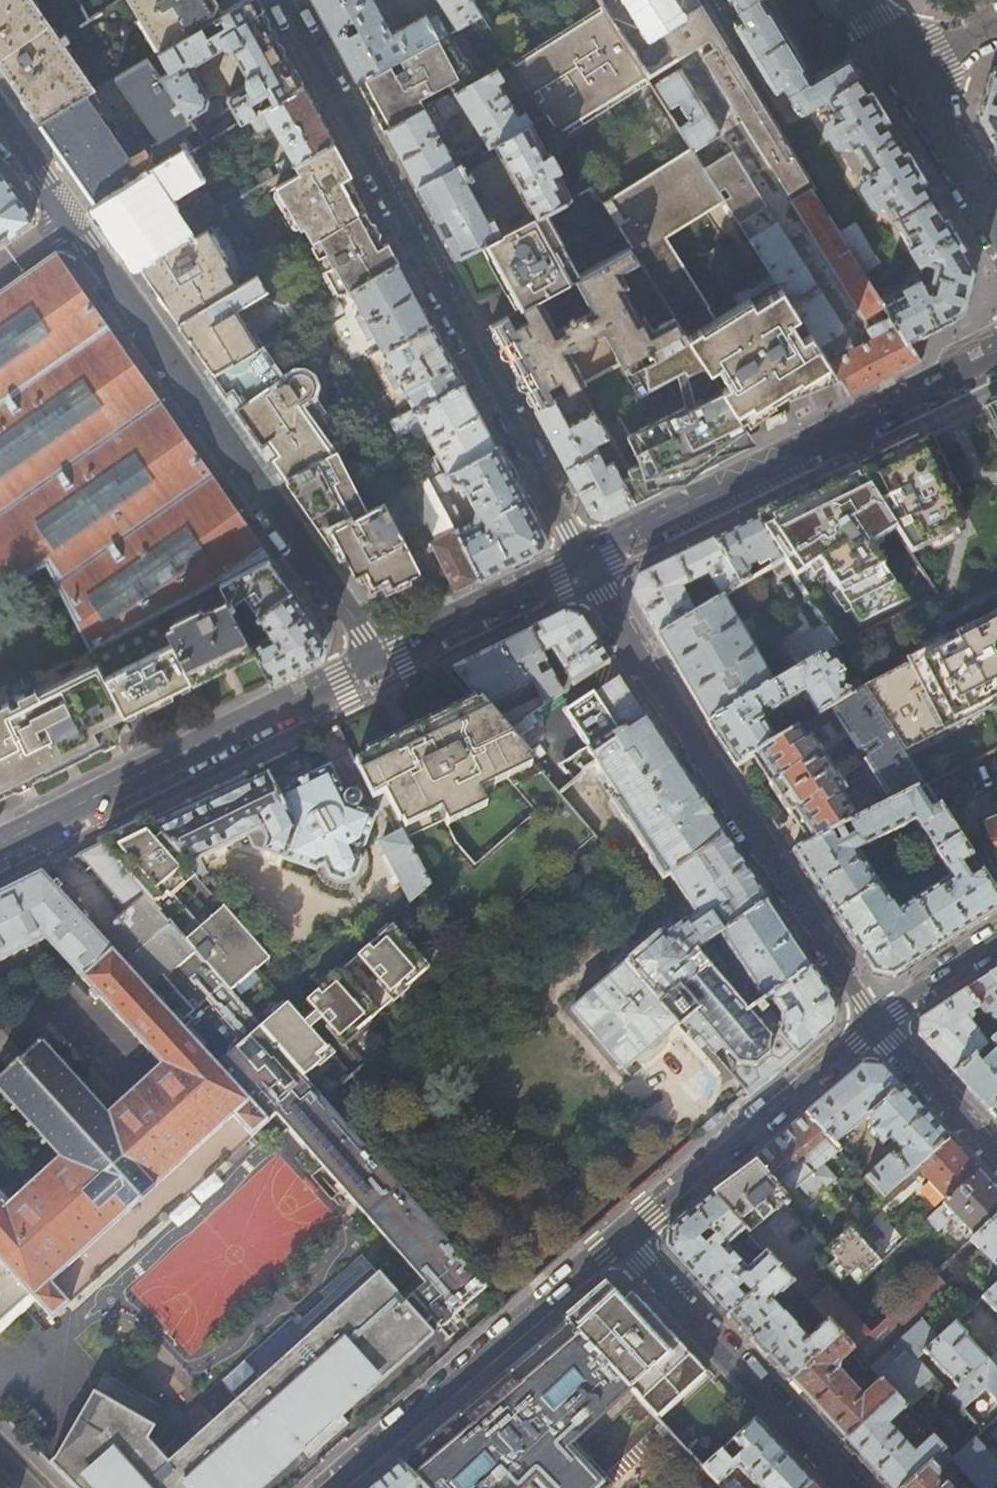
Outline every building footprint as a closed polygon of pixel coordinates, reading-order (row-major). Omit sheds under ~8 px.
[(79,0),(0,0),(0,69),(22,101),(38,123),(84,96),(114,77),(146,58),(159,51),(200,26),(214,17),(222,12),(215,0),(117,0),(89,19),(79,0)] [(200,26),(159,51),(168,69),(159,75),(187,117),(199,110),(207,123),(223,113),(216,101),(205,106),(207,96),(190,65),(223,47),(229,49),(231,51),(245,76),(242,85),(227,94),(225,98),(238,121),(248,116),(301,84),(275,36),(256,0),(244,0),(222,12),(214,17),(216,21),(218,20),(217,19),(219,18),(221,19),(224,25),(222,27),(206,35),(200,26)] [(454,27),(451,22),(436,30),(427,14),(391,33),(373,0),(313,0),(333,37),(357,82),(454,27)] [(451,22),(454,27),(480,12),(472,0),(436,0),(451,22)] [(701,0),(597,0),(603,10),(645,76),(701,42),(707,51),(701,54),(786,192),(788,191),(793,200),(791,202),(865,319),(886,306),(881,298),(866,272),(841,232),(701,0)] [(742,19),(733,24),(773,90),(782,86),(799,112),(822,99),(829,111),(825,114),(846,149),(843,156),(854,173),(862,174),(883,209),(888,207),(896,219),(894,220),(920,263),(921,262),(932,265),(928,280),(920,277),(881,298),(886,306),(893,317),(907,340),(908,339),(941,322),(960,312),(974,263),(898,138),(848,54),(809,78),(802,67),(804,65),(796,52),(777,21),(769,8),(767,9),(761,0),(730,0),(742,19)] [(556,132),(645,76),(603,10),(514,66),(544,112),(551,123),(556,132)] [(480,12),(454,27),(357,82),(365,96),(373,110),(400,95),(404,102),(376,117),(383,129),(472,78),(468,72),(481,64),(485,71),(495,65),(509,57),(480,12)] [(183,155),(203,142),(187,117),(159,75),(146,58),(114,77),(130,102),(116,112),(130,136),(114,146),(84,96),(38,123),(67,164),(97,206),(183,155)] [(497,81),(503,77),(495,65),(485,71),(472,78),(383,129),(393,148),(414,187),(460,161),(491,143),(531,120),(524,110),(518,114),(497,81)] [(994,67),(986,92),(979,115),(996,145),(996,66),(994,67)] [(651,85),(690,148),(692,150),(719,133),(678,69),(651,85)] [(318,115),(301,84),(248,116),(257,130),(270,123),(271,125),(289,156),(278,163),(282,171),(294,164),(332,141),(318,115)] [(544,112),(531,120),(491,143),(530,216),(542,209),(589,183),(586,177),(564,188),(554,169),(557,168),(548,151),(545,152),(535,133),(551,123),(544,112)] [(217,149),(211,139),(183,155),(191,168),(202,161),(203,158),(217,149)] [(339,154),(332,141),(294,164),(298,171),(298,172),(274,186),(299,230),(303,228),(312,243),(364,211),(345,176),(335,157),(339,154)] [(696,158),(724,201),(725,202),(727,201),(778,282),(799,316),(810,334),(828,364),(835,374),(848,395),(883,378),(919,360),(907,340),(893,317),(868,330),(872,339),(855,347),(766,206),(767,205),(733,150),(732,150),(729,145),(724,148),(727,153),(710,163),(704,153),(696,158)] [(696,158),(692,150),(690,148),(602,203),(630,247),(639,260),(674,316),(683,329),(688,337),(716,320),(708,308),(709,308),(665,238),(724,201),(696,158)] [(342,159),(339,154),(335,157),(345,176),(350,174),(342,159)] [(191,168),(183,155),(97,206),(115,232),(134,259),(182,231),(216,210),(207,195),(202,198),(203,203),(177,216),(173,212),(164,217),(155,202),(156,200),(196,177),(191,168)] [(460,161),(414,187),(434,223),(453,257),(483,241),(500,232),(492,216),(485,220),(476,203),(482,200),(475,187),(469,191),(463,179),(467,177),(460,161)] [(31,220),(6,183),(0,175),(0,242),(31,220)] [(542,209),(530,216),(521,221),(510,227),(500,232),(483,241),(484,242),(502,276),(520,308),(521,309),(578,277),(542,209)] [(383,244),(364,211),(312,243),(319,256),(326,253),(332,263),(332,266),(326,269),(330,277),(297,297),(297,300),(292,304),(298,314),(302,317),(318,308),(335,298),(349,290),(397,261),(387,243),(383,245),(383,244)] [(855,223),(841,232),(866,272),(879,263),(855,223)] [(182,231),(134,259),(158,294),(178,322),(236,287),(224,266),(225,262),(205,228),(187,239),(182,231)] [(619,270),(639,260),(630,247),(578,277),(521,309),(490,326),(509,363),(533,408),(575,386),(583,382),(568,353),(577,348),(583,348),(591,344),(592,339),(603,334),(619,363),(683,329),(674,316),(651,328),(643,314),(638,317),(637,314),(639,313),(627,289),(624,290),(622,287),(627,284),(619,270)] [(46,562),(55,578),(90,649),(158,614),(219,581),(267,556),(238,516),(207,471),(184,439),(156,398),(132,364),(105,326),(83,294),(54,253),(0,292),(0,587),(46,562)] [(412,289),(397,261),(349,290),(362,313),(356,316),(367,337),(373,335),(382,349),(431,323),(412,289)] [(297,297),(277,265),(236,287),(178,322),(190,339),(212,371),(257,345),(238,311),(238,309),(263,294),(265,298),(284,308),(290,318),(298,314),(292,304),(297,300),(297,297)] [(791,321),(799,316),(778,282),(716,320),(688,337),(708,368),(716,363),(727,381),(719,386),(726,397),(735,410),(740,419),(741,418),(781,393),(828,364),(810,334),(802,339),(791,321)] [(342,311),(335,298),(318,308),(325,320),(342,311)] [(448,354),(431,323),(382,349),(390,365),(384,369),(394,388),(400,385),(412,407),(463,382),(448,354)] [(708,368),(688,337),(683,329),(619,363),(583,382),(575,386),(606,438),(610,444),(618,456),(639,445),(620,411),(617,398),(673,364),(701,408),(726,397),(719,386),(708,368)] [(289,388),(257,345),(212,371),(211,373),(224,390),(230,386),(233,390),(241,401),(235,406),(245,420),(259,441),(266,436),(267,438),(276,451),(270,456),(284,474),(293,469),(337,447),(343,443),(310,393),(314,389),(315,385),(315,377),(312,373),(303,369),(297,371),(294,374),(291,380),(291,386),(289,388)] [(479,411),(463,382),(412,407),(399,415),(390,420),(398,437),(411,430),(417,441),(428,435),(438,454),(422,464),(414,448),(406,451),(420,478),(427,474),(431,479),(496,443),(479,411)] [(597,450),(594,444),(601,440),(606,438),(575,386),(533,408),(537,415),(558,453),(564,466),(597,450)] [(995,409),(991,412),(990,409),(995,408),(992,402),(980,408),(996,442),(996,413),(995,409)] [(399,415),(393,405),(380,412),(374,403),(367,407),(377,426),(390,420),(399,415)] [(755,441),(740,419),(735,410),(653,446),(674,482),(720,458),(755,441)] [(959,497),(928,433),(914,440),(917,445),(921,443),(922,445),(918,447),(944,501),(948,498),(949,501),(945,502),(945,504),(959,497)] [(944,501),(918,447),(922,445),(921,443),(917,445),(914,440),(885,455),(856,469),(910,553),(958,530),(945,504),(945,502),(949,501),(948,498),(944,501)] [(504,565),(541,547),(542,546),(546,534),(523,492),(496,443),(431,479),(479,577),(504,565)] [(630,476),(622,479),(635,501),(660,488),(674,482),(653,446),(650,443),(620,459),(630,476)] [(368,509),(337,447),(293,469),(309,501),(324,529),(325,530),(331,527),(333,529),(337,537),(355,572),(364,568),(372,583),(386,576),(392,584),(414,572),(420,570),(401,532),(384,501),(368,509)] [(605,464),(597,450),(564,466),(579,494),(590,513),(602,517),(618,509),(635,501),(622,479),(612,461),(605,464)] [(782,560),(816,614),(910,553),(856,469),(832,480),(783,505),(755,518),(782,560)] [(431,479),(427,474),(420,478),(384,497),(384,501),(401,532),(427,520),(436,538),(430,542),(454,590),(479,577),(431,479)] [(734,529),(713,540),(740,586),(751,578),(745,569),(755,563),(761,573),(782,560),(755,518),(734,529)] [(722,596),(740,586),(713,540),(676,558),(638,577),(633,591),(642,608),(658,635),(703,608),(699,601),(690,607),(682,591),(689,587),(687,583),(706,574),(714,587),(702,595),(708,605),(722,596)] [(290,589),(277,570),(267,556),(219,581),(227,598),(240,623),(257,612),(257,611),(290,589)] [(308,613),(290,589),(257,611),(257,612),(270,631),(249,641),(253,649),(270,682),(298,668),(317,659),(322,634),(308,613)] [(658,635),(683,680),(708,723),(773,682),(722,596),(708,605),(703,608),(658,635)] [(240,623),(227,598),(203,610),(201,607),(173,621),(174,624),(166,629),(192,679),(243,654),(253,649),(249,641),(247,638),(241,625),(240,623)] [(941,639),(917,652),(902,659),(907,669),(899,674),(864,692),(903,751),(996,702),(996,700),(994,695),(996,694),(996,610),(941,639)] [(529,631),(544,662),(553,657),(566,677),(554,683),(559,695),(608,662),(593,640),(577,616),(566,613),(529,631)] [(153,698),(192,679),(166,629),(158,614),(90,649),(97,662),(123,713),(153,698)] [(250,620),(241,625),(247,638),(256,634),(250,620)] [(824,652),(835,644),(824,626),(787,648),(795,662),(784,669),(787,674),(824,652)] [(544,663),(544,662),(529,631),(497,647),(453,669),(482,702),(485,705),(531,683),(537,696),(495,716),(506,730),(545,704),(559,695),(554,683),(549,673),(540,678),(535,668),(544,663)] [(917,652),(941,639),(938,633),(913,645),(917,652)] [(824,652),(787,674),(773,682),(708,723),(722,745),(736,766),(754,755),(782,737),(769,718),(770,710),(803,691),(818,715),(862,688),(860,684),(856,678),(843,686),(843,677),(835,663),(830,663),(824,652)] [(123,713),(97,662),(40,691),(38,686),(21,695),(23,699),(13,704),(11,700),(0,706),(0,794),(2,793),(56,766),(101,744),(119,736),(111,719),(123,713)] [(864,692),(899,674),(895,665),(860,684),(862,688),(864,692)] [(683,996),(714,972),(695,950),(710,940),(719,933),(766,902),(745,870),(697,797),(658,738),(618,677),(594,694),(609,717),(601,723),(610,736),(596,744),(588,732),(580,730),(560,744),(567,784),(581,772),(581,771),(593,760),(619,800),(612,805),(662,880),(670,875),(696,914),(686,921),(685,920),(664,933),(662,931),(625,962),(626,963),(610,977),(588,996),(574,1009),(625,1069),(637,1058),(663,1036),(678,1023),(679,1024),(694,1010),(683,996)] [(862,688),(818,715),(806,722),(796,729),(782,737),(754,755),(811,841),(830,831),(849,822),(857,817),(847,803),(853,799),(854,794),(849,787),(845,789),(838,778),(865,761),(891,800),(917,787),(924,783),(903,751),(864,692),(862,688)] [(475,787),(504,773),(540,813),(476,866),(509,905),(594,833),(533,761),(506,730),(495,716),(485,705),(482,702),(355,763),(372,796),(376,795),(383,791),(387,799),(389,803),(428,884),(435,897),(443,908),(439,911),(458,932),(462,929),(471,939),(501,912),(464,871),(443,849),(431,825),(482,801),(475,787)] [(545,704),(506,730),(533,761),(548,747),(540,737),(557,724),(545,704)] [(793,724),(796,729),(806,722),(803,717),(793,724)] [(291,838),(284,859),(315,869),(323,865),(328,875),(342,882),(356,875),(359,860),(354,850),(363,846),(364,845),(375,814),(354,809),(356,808),(359,805),(360,803),(360,798),(360,797),(357,794),(355,792),(354,792),(353,792),(350,792),(347,793),(345,795),(330,765),(294,783),(276,793),(290,824),(289,823),(285,823),(283,824),(282,825),(280,827),(279,830),(279,831),(280,834),(282,836),(284,838),(289,838),(290,837),(291,837),(291,838)] [(255,849),(284,859),(291,838),(291,837),(290,837),(289,838),(284,838),(282,836),(280,834),(279,831),(279,830),(280,827),(282,825),(283,824),(285,823),(289,823),(290,824),(276,793),(267,775),(156,830),(154,831),(185,868),(187,867),(198,861),(248,835),(255,849)] [(954,775),(928,789),(935,801),(936,802),(962,788),(954,775)] [(891,800),(857,817),(849,822),(855,833),(837,842),(830,831),(811,841),(791,851),(817,890),(833,915),(880,885),(857,850),(916,820),(935,850),(935,849),(957,835),(936,802),(935,801),(927,805),(917,787),(891,800)] [(380,803),(387,799),(383,791),(376,795),(380,803)] [(428,884),(389,803),(382,806),(395,832),(379,840),(409,901),(428,884)] [(985,822),(996,852),(996,817),(985,822)] [(185,868),(154,831),(156,830),(148,820),(132,828),(183,885),(194,874),(187,867),(185,868)] [(183,885),(132,828),(119,834),(100,844),(226,987),(229,991),(256,968),(211,916),(200,926),(172,895),(183,885)] [(935,849),(951,875),(913,900),(942,945),(973,925),(996,910),(996,897),(957,835),(935,849)] [(111,949),(259,1113),(276,1098),(284,1107),(311,1083),(304,1076),(269,1036),(260,1026),(229,991),(226,987),(100,844),(79,854),(129,910),(139,922),(111,949)] [(203,872),(198,861),(187,867),(194,874),(195,875),(203,872)] [(267,1122),(259,1113),(111,949),(101,937),(41,873),(0,893),(0,961),(47,938),(94,990),(90,993),(98,1001),(102,997),(163,1064),(110,1114),(51,1049),(53,1046),(45,1037),(25,1056),(17,1048),(4,1060),(11,1068),(0,1079),(0,1097),(3,1094),(61,1159),(9,1208),(0,1198),(0,1331),(37,1299),(53,1317),(70,1301),(69,1300),(250,1138),(251,1138),(267,1122)] [(896,911),(880,885),(833,915),(855,949),(871,973),(892,977),(913,963),(942,945),(913,900),(906,904),(904,901),(900,903),(902,907),(896,911)] [(788,936),(766,902),(719,933),(764,1001),(810,969),(788,936)] [(267,958),(222,906),(211,916),(256,968),(267,958)] [(111,949),(139,922),(129,910),(101,937),(111,949)] [(341,1042),(426,967),(390,925),(305,1000),(314,1011),(320,1018),(341,1042)] [(725,963),(710,940),(695,950),(714,972),(725,963)] [(764,1001),(748,1012),(770,1039),(768,1052),(754,1063),(737,1063),(732,1073),(749,1095),(749,1096),(792,1059),(831,1026),(834,1006),(823,988),(810,969),(764,1001)] [(694,1010),(737,1063),(754,1063),(768,1052),(770,1039),(748,1012),(714,972),(683,996),(694,1010)] [(990,974),(975,984),(942,1005),(919,1020),(917,1035),(934,1053),(954,1074),(987,1045),(971,1023),(973,1021),(975,1016),(978,1019),(984,1014),(991,1015),(996,1022),(996,984),(990,974)] [(302,1021),(286,1003),(260,1026),(269,1036),(304,1076),(329,1053),(308,1029),(302,1021)] [(308,1029),(320,1018),(314,1011),(302,1021),(308,1029)] [(987,1045),(954,1074),(969,1090),(990,1112),(996,1106),(996,1036),(987,1045)] [(889,1077),(880,1068),(859,1067),(832,1090),(805,1114),(836,1146),(841,1142),(837,1139),(864,1115),(898,1088),(889,1077)] [(311,1083),(284,1107),(434,1277),(412,1296),(433,1318),(440,1327),(488,1285),(350,1128),(330,1105),(311,1083)] [(899,1184),(947,1139),(924,1115),(898,1088),(864,1115),(874,1126),(869,1132),(881,1144),(888,1139),(896,1146),(901,1146),(902,1147),(893,1156),(885,1156),(867,1173),(864,1170),(861,1172),(884,1197),(899,1184)] [(340,1095),(330,1105),(350,1128),(361,1119),(340,1095)] [(821,1163),(837,1149),(836,1146),(805,1114),(793,1124),(778,1136),(824,1186),(834,1177),(821,1163)] [(813,1196),(824,1186),(778,1136),(766,1147),(751,1160),(754,1162),(783,1196),(797,1185),(806,1194),(809,1191),(813,1196)] [(947,1200),(978,1172),(964,1157),(947,1139),(899,1184),(903,1189),(914,1178),(912,1177),(919,1170),(947,1200)] [(785,1207),(789,1204),(783,1196),(754,1162),(725,1183),(711,1194),(743,1230),(746,1233),(747,1234),(781,1205),(785,1207)] [(996,1216),(996,1193),(990,1186),(978,1172),(947,1200),(926,1219),(938,1231),(954,1215),(974,1237),(996,1216)] [(724,1248),(743,1230),(711,1194),(683,1217),(665,1233),(664,1248),(692,1279),(727,1316),(780,1272),(763,1253),(743,1270),(727,1252),(724,1248)] [(857,1222),(866,1213),(851,1197),(841,1205),(857,1222)] [(974,1237),(971,1241),(979,1250),(969,1260),(973,1264),(966,1272),(975,1282),(977,1281),(988,1293),(996,1285),(996,1216),(974,1237)] [(857,1281),(879,1261),(849,1230),(828,1250),(835,1259),(829,1266),(842,1280),(850,1274),(857,1281)] [(754,1255),(760,1250),(747,1234),(746,1233),(741,1239),(754,1255)] [(827,1265),(820,1257),(791,1283),(793,1286),(827,1324),(839,1336),(851,1349),(852,1350),(869,1333),(816,1275),(827,1265)] [(791,1283),(780,1272),(727,1316),(755,1347),(789,1382),(839,1336),(827,1324),(818,1332),(818,1335),(809,1343),(772,1303),(780,1296),(783,1296),(793,1286),(791,1283)] [(63,1478),(73,1487),(261,1487),(303,1451),(342,1415),(434,1333),(426,1325),(433,1318),(412,1296),(412,1295),(405,1302),(379,1273),(167,1463),(147,1441),(154,1428),(119,1407),(117,1410),(120,1411),(97,1449),(96,1448),(63,1478)] [(950,1293),(933,1275),(869,1333),(852,1350),(871,1371),(892,1396),(901,1404),(931,1375),(917,1358),(926,1350),(939,1339),(921,1320),(950,1293)] [(988,1293),(979,1302),(990,1313),(993,1312),(996,1317),(996,1285),(988,1293)] [(657,1417),(704,1373),(666,1332),(634,1297),(633,1297),(630,1293),(598,1292),(591,1298),(565,1319),(567,1322),(570,1326),(641,1401),(657,1417)] [(507,1374),(513,1378),(570,1326),(567,1322),(507,1374)] [(464,1419),(404,1467),(424,1487),(547,1487),(641,1401),(570,1326),(513,1378),(507,1374),(461,1413),(464,1419)] [(962,1339),(962,1336),(953,1327),(939,1339),(926,1350),(932,1358),(932,1359),(944,1373),(946,1376),(948,1375),(959,1386),(984,1362),(962,1339)] [(851,1349),(839,1336),(789,1382),(813,1409),(843,1441),(892,1396),(871,1371),(868,1375),(874,1383),(859,1395),(836,1369),(836,1363),(851,1349)] [(984,1362),(959,1386),(951,1394),(963,1409),(987,1388),(996,1399),(996,1350),(984,1362)] [(914,1455),(886,1425),(904,1408),(901,1404),(892,1396),(843,1441),(867,1467),(886,1487),(902,1487),(944,1452),(916,1421),(910,1427),(926,1444),(914,1455)] [(641,1401),(547,1487),(607,1487),(607,1478),(630,1457),(630,1449),(639,1449),(664,1426),(657,1417),(641,1401)] [(464,1419),(461,1413),(401,1464),(404,1467),(464,1419)] [(348,1423),(342,1415),(303,1451),(309,1457),(348,1423)] [(812,1483),(782,1451),(754,1421),(735,1440),(744,1452),(732,1462),(723,1452),(705,1469),(723,1487),(740,1487),(734,1482),(730,1485),(726,1479),(736,1470),(753,1487),(807,1487),(812,1483)] [(976,1439),(952,1460),(977,1487),(991,1487),(996,1483),(996,1462),(976,1439)] [(944,1452),(902,1487),(947,1487),(939,1479),(940,1471),(952,1460),(944,1452)] [(404,1467),(401,1464),(398,1461),(382,1475),(367,1487),(424,1487),(404,1467)]
